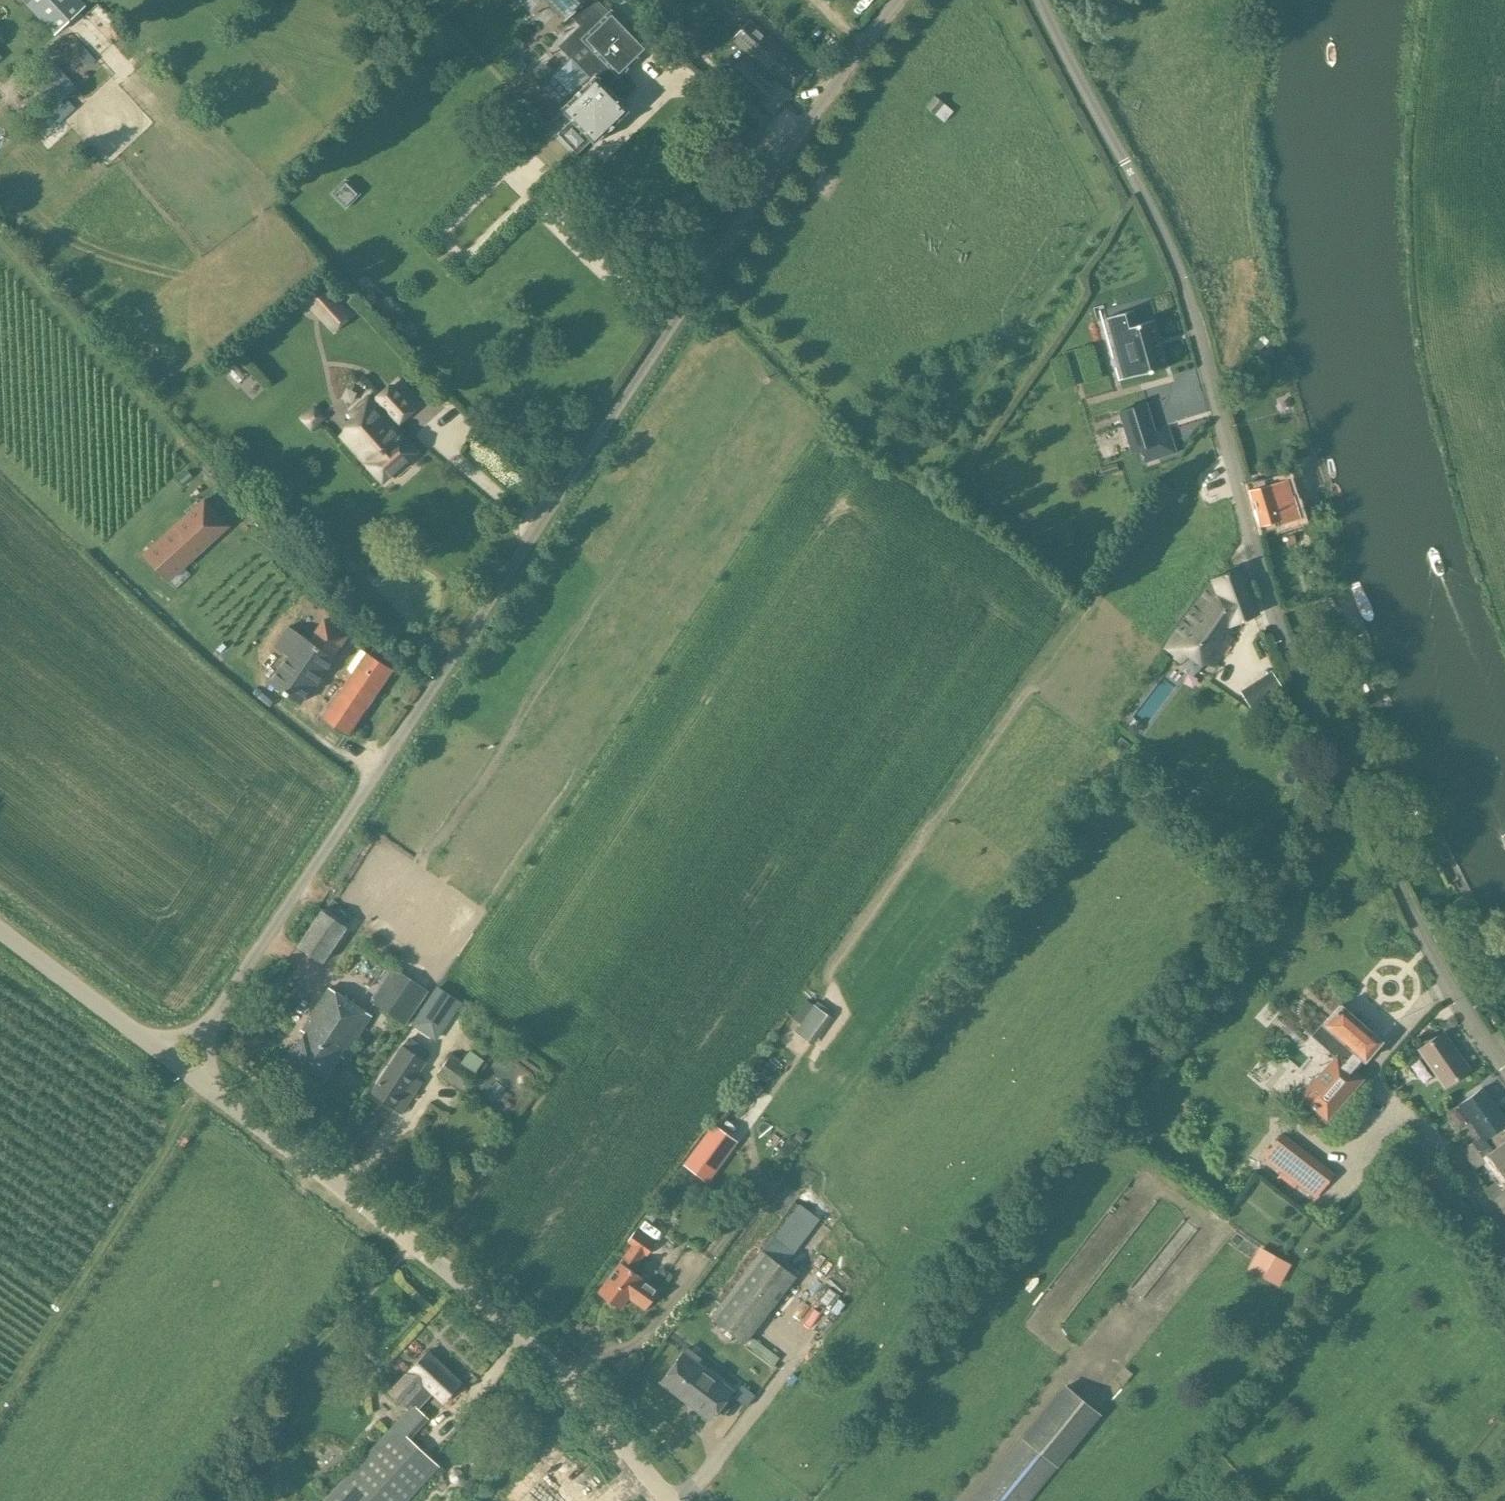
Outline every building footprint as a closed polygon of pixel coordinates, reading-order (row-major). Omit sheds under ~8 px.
[(25,1),(39,18),(54,34),(86,5),(81,0),(23,0),(25,1)] [(564,21),(570,15),(587,32),(582,37),(575,31),(560,46),(571,58),(553,75),(574,97),(561,109),(572,120),(558,133),(578,154),(591,140),(594,143),(608,130),(610,131),(618,123),(617,122),(629,111),(618,99),(619,97),(615,93),(614,94),(607,86),(618,76),(619,78),(649,49),(611,9),(607,12),(595,0),(543,0),(564,21)] [(789,88),(806,70),(756,25),(750,19),(733,38),(739,44),(789,88)] [(703,34),(691,22),(674,40),(693,59),(704,48),(697,40),(703,34)] [(71,57),(86,70),(96,59),(82,46),(71,57)] [(773,112),(791,92),(777,79),(775,81),(747,55),(730,75),(758,99),(753,105),(769,118),(773,112)] [(48,74),(34,85),(51,104),(52,103),(54,105),(67,94),(48,74)] [(332,330),(349,315),(339,304),(322,318),(332,330)] [(1126,345),(1135,375),(1167,366),(1154,319),(1137,324),(1133,309),(1108,316),(1117,347),(1126,345)] [(417,451),(395,428),(420,407),(398,384),(376,403),(369,395),(350,412),(358,421),(341,435),(383,481),(417,451)] [(1145,403),(1120,411),(1125,427),(1132,451),(1142,448),(1143,451),(1146,461),(1149,460),(1175,452),(1168,429),(1168,428),(1157,432),(1155,433),(1146,404),(1145,403)] [(324,418),(314,407),(302,418),(312,429),(324,418)] [(1254,491),(1252,491),(1262,525),(1278,520),(1279,523),(1296,518),(1285,481),(1254,491)] [(144,554),(167,580),(213,538),(190,512),(144,554)] [(1230,625),(1259,613),(1240,567),(1212,580),(1213,583),(1173,633),(1165,649),(1181,663),(1191,649),(1213,665),(1234,634),(1230,625)] [(287,656),(269,683),(300,704),(312,685),(315,686),(335,657),(333,656),(347,636),(324,620),(323,620),(309,641),(289,627),(275,647),(287,656)] [(347,735),(392,668),(366,651),(321,718),(347,735)] [(323,962),(347,926),(321,909),(297,945),(323,962)] [(394,966),(370,1000),(405,1024),(429,991),(415,981),(394,966)] [(438,986),(414,1023),(425,1030),(449,993),(438,986)] [(343,1057),(371,1014),(335,991),(328,987),(320,1000),(301,1029),(305,1032),(287,1060),(321,1082),(339,1054),(343,1057)] [(813,1044),(832,1018),(814,1004),(795,1031),(813,1044)] [(1365,1078),(1356,1070),(1381,1042),(1340,1006),(1325,1023),(1356,1050),(1346,1061),(1337,1053),(1299,1096),(1327,1121),(1365,1078)] [(1444,1087),(1468,1069),(1442,1032),(1418,1050),(1444,1087)] [(402,1045),(371,1092),(395,1107),(396,1106),(402,1110),(414,1091),(408,1087),(426,1061),(425,1060),(430,1052),(409,1038),(404,1046),(402,1045)] [(531,1081),(543,1059),(515,1044),(503,1066),(531,1081)] [(438,1073),(463,1092),(478,1073),(452,1054),(438,1073)] [(1484,1138),(1504,1123),(1504,1118),(1483,1087),(1459,1104),(1484,1138)] [(685,1163),(708,1180),(737,1140),(714,1124),(685,1163)] [(1309,1193),(1315,1197),(1316,1198),(1335,1173),(1281,1133),(1262,1158),(1309,1193)] [(1468,1158),(1485,1145),(1479,1136),(1461,1149),(1468,1158)] [(1491,1153),(1485,1145),(1468,1158),(1475,1168),(1490,1157),(1504,1178),(1504,1143),(1491,1153)] [(1493,1198),(1504,1213),(1504,1189),(1493,1198)] [(659,1290),(642,1278),(642,1277),(633,1270),(645,1254),(647,1255),(655,1245),(635,1231),(627,1241),(632,1245),(620,1261),(598,1292),(620,1308),(629,1296),(646,1309),(659,1290)] [(1279,1286),(1292,1263),(1278,1254),(1265,1246),(1261,1253),(1258,1251),(1248,1267),(1279,1286)] [(762,1249),(710,1316),(745,1343),(797,1275),(762,1249)] [(394,1423),(345,1476),(322,1500),(406,1500),(439,1465),(410,1438),(429,1418),(419,1409),(434,1393),(444,1402),(461,1383),(427,1351),(390,1391),(405,1405),(407,1402),(410,1405),(394,1423)] [(732,1390),(696,1364),(683,1354),(661,1383),(710,1420),(732,1390)] [(1101,1414),(1065,1384),(970,1500),(1031,1500),(1101,1414)] [(755,1395),(742,1385),(733,1397),(746,1406),(755,1395)]
